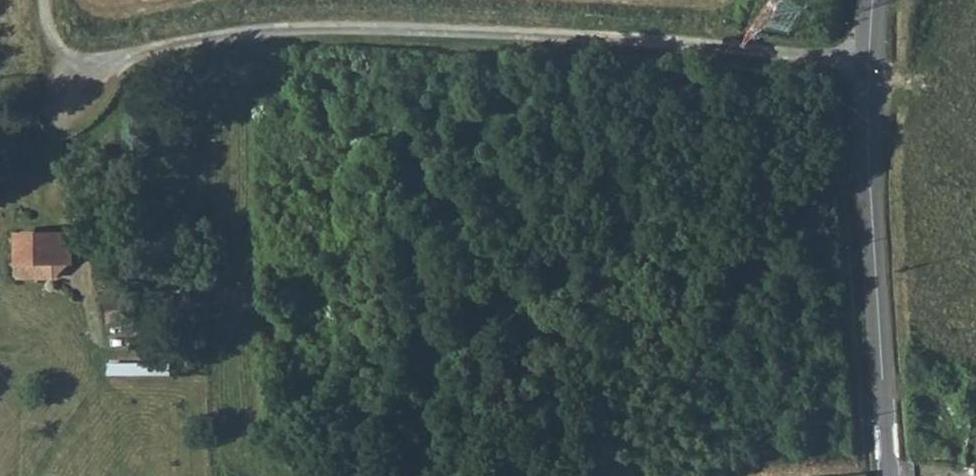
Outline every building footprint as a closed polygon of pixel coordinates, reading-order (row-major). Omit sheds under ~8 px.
[(60,225),(23,224),(22,265),(58,266),(60,225)] [(76,226),(60,225),(58,266),(76,253),(76,226)] [(160,355),(111,353),(111,365),(160,367),(160,355)]
